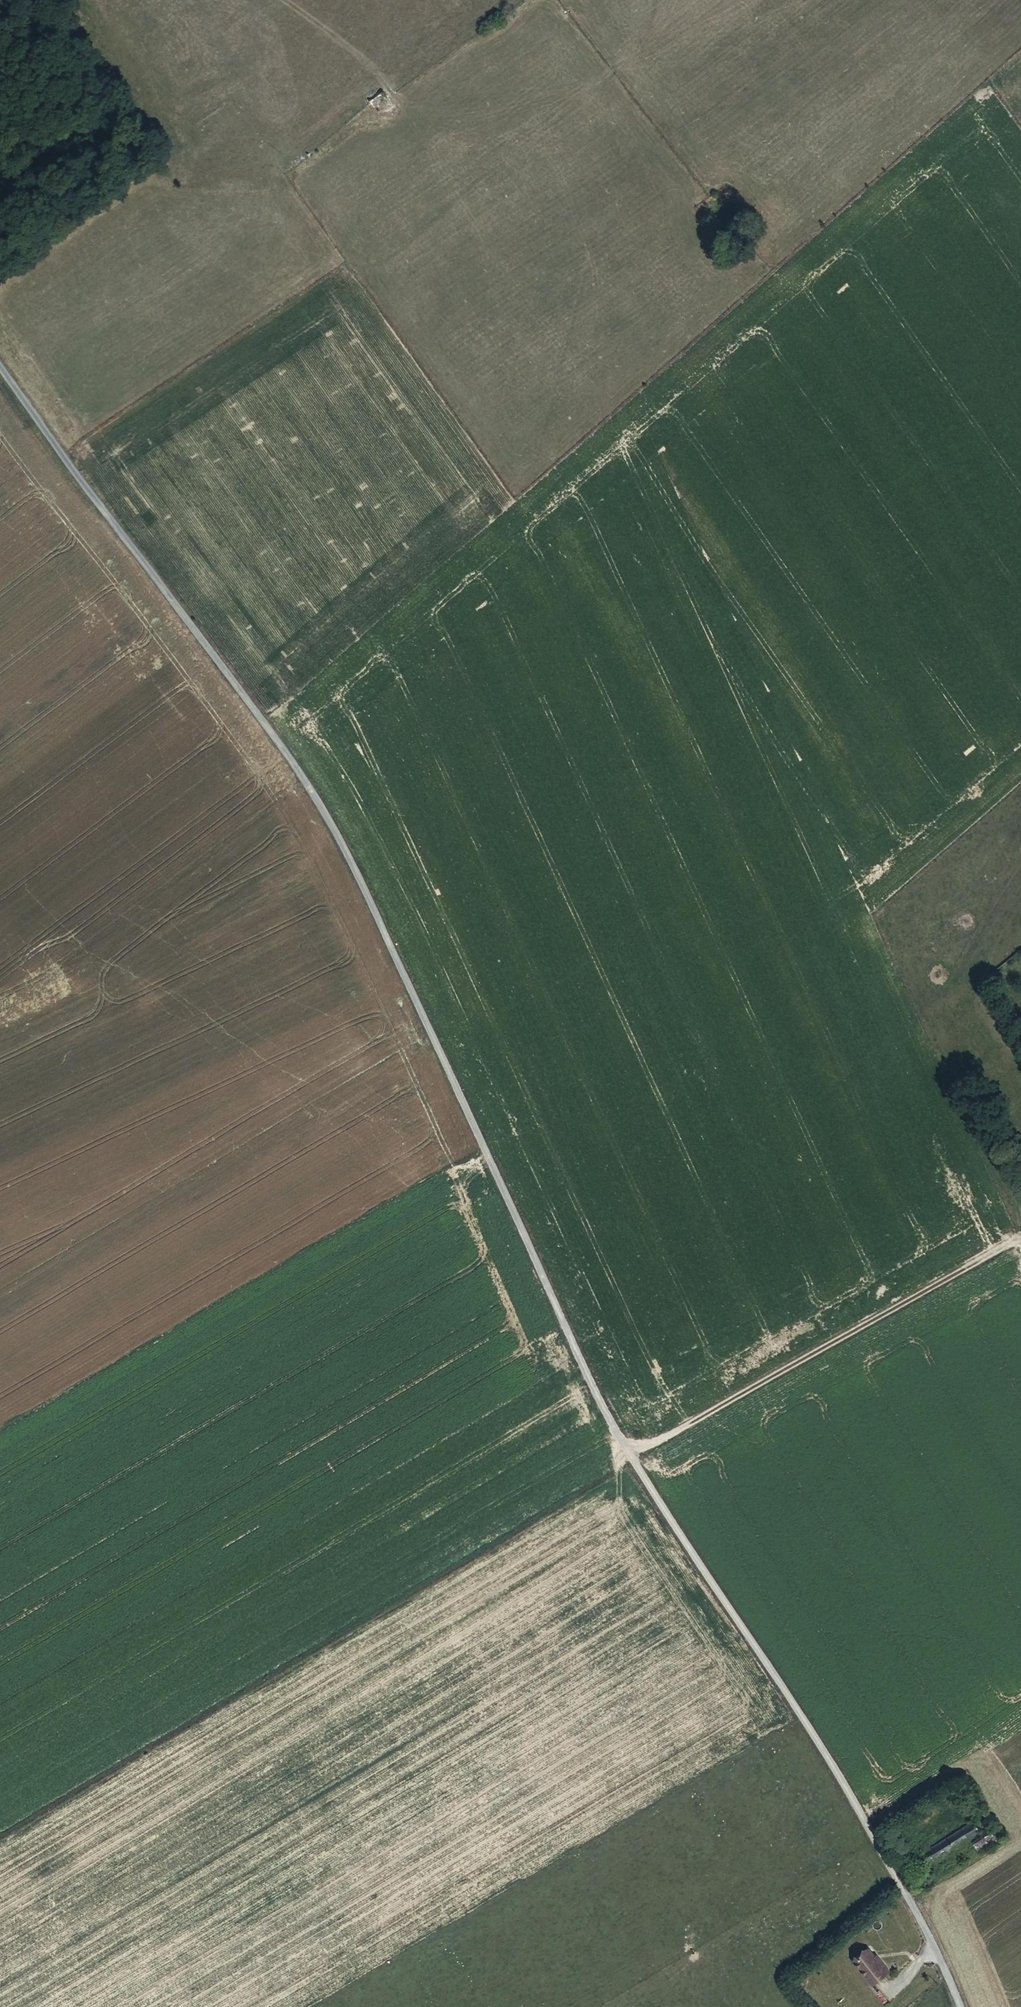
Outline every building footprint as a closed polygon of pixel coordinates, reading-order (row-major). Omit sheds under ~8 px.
[(369,102),(374,110),(379,117),(395,106),(384,91),(369,102)] [(981,1851),(996,1841),(987,1827),(980,1832),(983,1839),(976,1843),(981,1851)] [(869,1948),(854,1960),(874,1983),(890,1969),(882,1960),(880,1961),(869,1948)]
